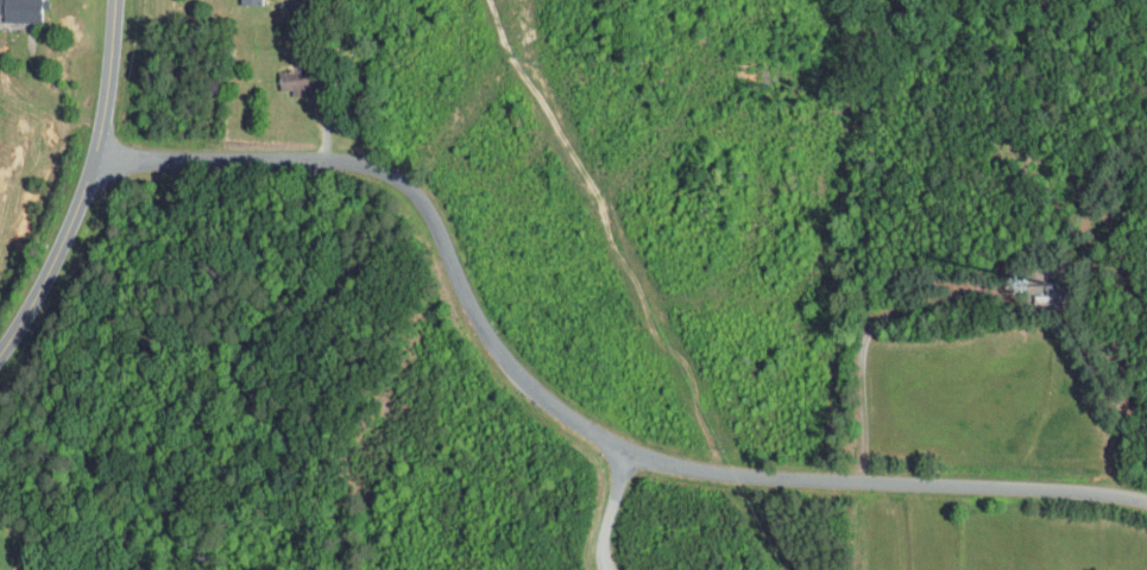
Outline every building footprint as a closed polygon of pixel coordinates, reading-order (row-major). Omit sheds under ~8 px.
[(26,16),(26,0),(0,0),(0,16),(26,16)] [(264,84),(277,83),(277,90),(292,89),(291,63),(263,64),(264,84)]
